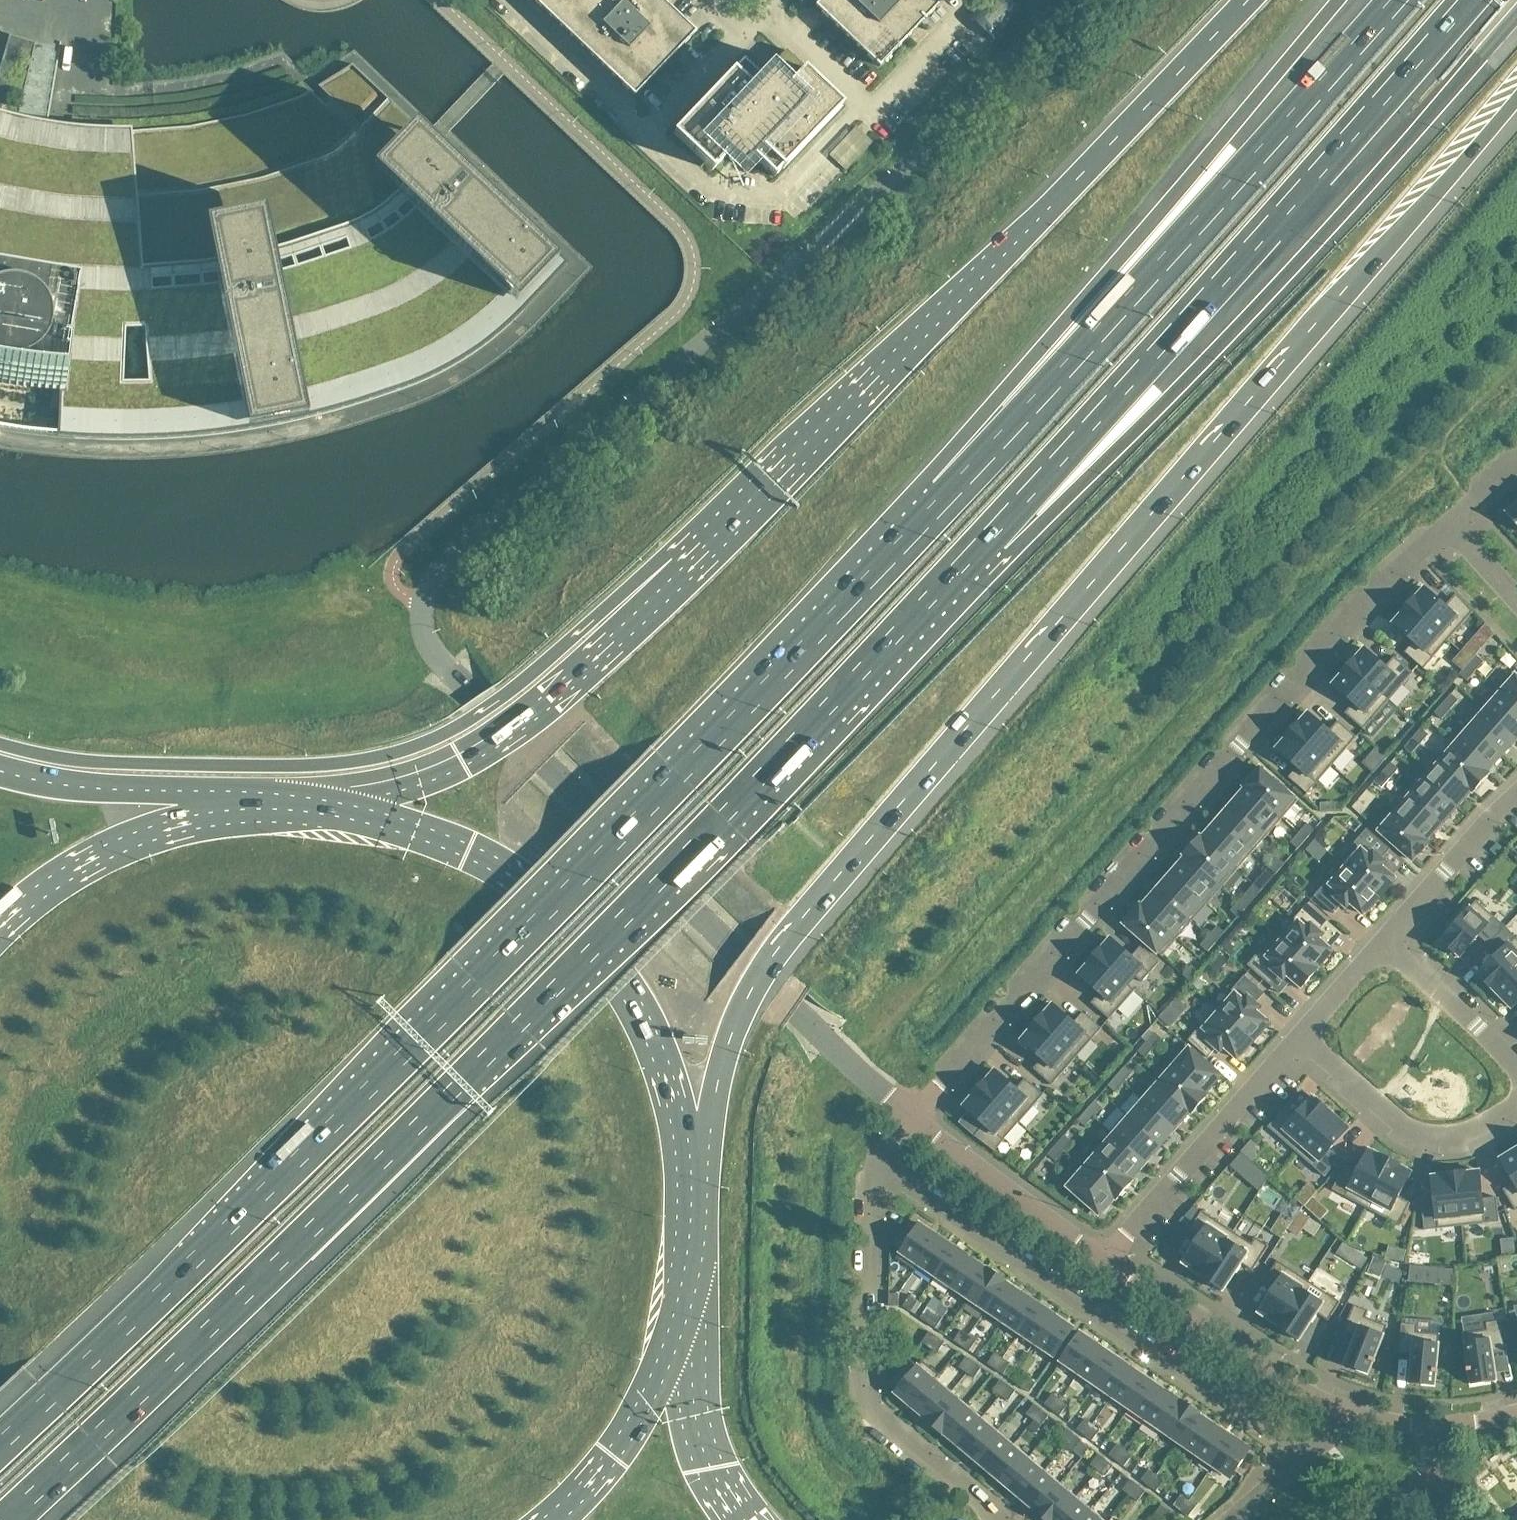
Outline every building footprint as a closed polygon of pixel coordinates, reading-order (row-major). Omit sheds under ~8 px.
[(663,0),(534,0),(635,95),(696,31),(663,0)] [(940,2),(939,0),(820,0),(815,5),(879,66),(919,24),(924,28),(925,29),(926,29),(928,29),(929,29),(930,28),(930,27),(931,26),(931,24),(930,23),(930,22),(925,18),(940,2)] [(533,300),(565,267),(352,64),(318,85),(333,100),(327,107),(309,90),(299,96),(245,114),(189,126),(132,130),(74,128),(18,118),(36,41),(10,33),(0,66),(0,429),(6,430),(33,434),(60,436),(88,438),(115,439),(142,438),(203,435),(233,431),(263,426),(293,420),(322,414),(352,405),(381,396),(409,386),(431,377),(441,371),(452,366),(462,360),(472,354),(481,347),(491,340),(500,332),(509,325),(517,317),(525,308),(533,300)] [(783,168),(841,106),(842,105),(804,69),(787,86),(785,84),(787,81),(780,74),(777,77),(772,72),(762,82),(742,62),(734,71),(733,70),(674,133),(712,169),(733,147),(748,162),(753,156),(774,175),(782,167),(783,168)] [(846,170),(872,141),(856,126),(829,154),(846,170)] [(1506,513),(1516,524),(1516,502),(1506,513)] [(1445,605),(1425,587),(1407,607),(1447,641),(1473,611),(1456,593),(1445,605)] [(1423,668),(1447,641),(1407,607),(1393,623),(1414,641),(1405,651),(1423,668)] [(1470,640),(1461,650),(1471,660),(1476,654),(1481,649),(1470,640)] [(1365,648),(1348,667),(1387,701),(1413,672),(1394,656),(1385,666),(1365,648)] [(1471,660),(1468,664),(1475,670),(1483,661),(1476,654),(1471,660)] [(1467,680),(1475,670),(1468,664),(1459,673),(1467,680)] [(1387,701),(1348,667),(1333,684),(1354,702),(1345,712),(1363,728),(1387,701)] [(1512,671),(1497,689),(1516,706),(1516,675),(1512,671)] [(1516,737),(1516,706),(1497,689),(1482,706),(1516,737)] [(1458,699),(1451,693),(1443,703),(1450,709),(1458,699)] [(1434,712),(1441,718),(1450,709),(1443,703),(1434,712)] [(1502,754),(1516,737),(1482,706),(1467,723),(1502,754)] [(1308,712),(1293,730),(1332,764),(1357,736),(1338,720),(1329,730),(1308,712)] [(1502,754),(1467,723),(1451,741),(1487,772),(1488,771),(1502,754)] [(1428,734),(1421,727),(1412,737),(1420,743),(1428,734)] [(1332,764),(1293,730),(1277,748),(1297,766),(1288,776),(1307,793),(1332,764)] [(1404,746),(1411,753),(1420,743),(1412,737),(1404,746)] [(1472,789),(1471,790),(1473,791),(1489,773),(1488,771),(1487,772),(1451,741),(1436,758),(1472,789)] [(1375,747),(1371,752),(1382,762),(1386,757),(1375,747)] [(1424,778),(1457,806),(1471,790),(1472,789),(1436,758),(1421,776),(1424,779),(1424,778)] [(1398,768),(1391,762),(1382,771),(1390,778),(1398,768)] [(1261,767),(1245,785),(1282,817),(1298,800),(1261,767)] [(1374,781),(1381,787),(1390,778),(1382,771),(1374,781)] [(1424,779),(1411,794),(1409,796),(1441,824),(1457,806),(1424,778),(1424,779)] [(1282,817),(1245,785),(1244,786),(1246,787),(1232,803),(1267,835),(1282,817)] [(1426,841),(1427,840),(1441,824),(1409,796),(1411,794),(1407,791),(1391,810),(1426,841)] [(1358,799),(1352,806),(1359,813),(1365,806),(1358,799)] [(1267,835),(1232,803),(1217,821),(1252,852),(1267,835)] [(1391,810),(1375,827),(1413,860),(1429,841),(1427,840),(1426,841),(1391,810)] [(1252,852),(1217,821),(1202,837),(1200,835),(1200,836),(1237,869),(1252,852)] [(1307,822),(1299,832),(1306,838),(1314,829),(1307,822)] [(1391,848),(1367,828),(1354,842),(1358,845),(1341,864),(1345,867),(1346,866),(1380,896),(1396,878),(1382,866),(1386,862),(1382,858),(1391,848)] [(1298,848),(1306,838),(1299,832),(1290,842),(1298,848)] [(1237,869),(1200,836),(1185,853),(1222,886),(1237,869)] [(1222,886),(1185,853),(1184,854),(1186,856),(1171,872),(1207,903),(1222,886)] [(1277,857),(1269,866),(1276,873),(1284,863),(1277,857)] [(1268,882),(1276,873),(1269,866),(1260,876),(1268,882)] [(1351,902),(1364,914),(1380,896),(1346,866),(1345,867),(1330,884),(1327,881),(1314,895),(1334,913),(1343,903),(1347,906),(1351,902)] [(1207,903),(1171,872),(1156,889),(1192,920),(1207,903)] [(1192,920),(1156,889),(1142,905),(1140,904),(1140,905),(1177,937),(1192,920)] [(1247,891),(1239,901),(1246,907),(1254,898),(1247,891)] [(1479,935),(1489,944),(1506,926),(1476,900),(1442,939),(1460,956),(1479,935)] [(1238,917),(1246,907),(1239,901),(1230,910),(1238,917)] [(1307,903),(1279,935),(1318,969),(1319,968),(1318,967),(1333,950),(1319,938),(1323,934),(1319,930),(1328,920),(1307,903)] [(1177,937),(1140,905),(1124,923),(1161,955),(1177,937)] [(1217,925),(1209,935),(1216,941),(1224,932),(1217,925)] [(1516,969),(1516,938),(1506,926),(1489,944),(1498,954),(1479,973),(1495,990),(1516,969)] [(1208,951),(1216,941),(1209,935),(1200,945),(1208,951)] [(1302,987),(1318,969),(1279,935),(1264,952),(1261,949),(1247,964),(1271,985),(1279,975),(1283,979),(1287,974),(1302,987)] [(1111,938),(1093,958),(1132,993),(1135,989),(1128,983),(1135,976),(1142,982),(1159,962),(1141,946),(1131,956),(1111,938)] [(1220,953),(1210,965),(1217,972),(1228,960),(1220,953)] [(1109,1018),(1132,993),(1093,958),(1079,974),(1100,992),(1090,1002),(1109,1018)] [(1183,974),(1190,981),(1199,971),(1191,964),(1183,974)] [(1495,990),(1512,1007),(1516,1002),(1516,969),(1495,990)] [(1220,1010),(1254,1040),(1257,1037),(1266,1026),(1269,1022),(1256,1010),(1260,1006),(1256,1002),(1264,992),(1244,975),(1232,989),(1235,992),(1220,1010)] [(1053,1003),(1037,1022),(1077,1056),(1102,1027),(1083,1011),(1074,1022),(1053,1003)] [(1165,1010),(1159,1017),(1170,1027),(1177,1019),(1165,1010)] [(1224,1046),(1238,1058),(1242,1054),(1251,1043),(1254,1040),(1220,1010),(1204,1028),(1201,1025),(1188,1039),(1208,1057),(1216,1047),(1221,1051),(1224,1046)] [(1077,1056),(1037,1022),(1022,1040),(1042,1058),(1033,1068),(1052,1084),(1077,1056)] [(1154,1047),(1162,1038),(1155,1031),(1146,1041),(1154,1047)] [(1146,1041),(1138,1050),(1145,1057),(1154,1047),(1146,1041)] [(1186,1044),(1171,1061),(1206,1092),(1221,1075),(1186,1044)] [(1191,1110),(1190,1111),(1192,1113),(1208,1094),(1206,1092),(1171,1061),(1155,1079),(1191,1110)] [(1116,1075),(1123,1082),(1132,1072),(1124,1066),(1116,1075)] [(996,1069),(982,1085),(1021,1119),(1044,1094),(1025,1077),(1016,1088),(996,1069)] [(1123,1082),(1116,1075),(1108,1085),(1115,1091),(1123,1082)] [(1191,1110),(1155,1079),(1139,1097),(1143,1100),(1144,1099),(1176,1127),(1190,1111),(1191,1110)] [(994,1150),(1021,1119),(982,1085),(964,1106),(984,1124),(974,1135),(994,1150)] [(1296,1151),(1330,1112),(1312,1096),(1294,1117),(1284,1108),(1268,1126),(1296,1151)] [(1129,1116),(1128,1116),(1161,1144),(1175,1128),(1176,1128),(1177,1127),(1176,1127),(1144,1099),(1143,1100),(1129,1116)] [(1086,1110),(1093,1116),(1102,1106),(1094,1100),(1086,1110)] [(1093,1116),(1086,1110),(1078,1119),(1085,1125),(1093,1116)] [(1330,1148),(1348,1128),(1330,1112),(1296,1151),(1324,1176),(1341,1157),(1330,1148)] [(1126,1113),(1109,1131),(1113,1134),(1145,1162),(1146,1163),(1147,1162),(1146,1161),(1161,1144),(1128,1116),(1129,1116),(1126,1113)] [(1056,1144),(1063,1150),(1072,1141),(1065,1134),(1056,1144)] [(1145,1162),(1113,1134),(1099,1150),(1098,1151),(1130,1179),(1131,1178),(1145,1162)] [(1056,1144),(1048,1153),(1055,1160),(1063,1150),(1056,1144)] [(1098,1151),(1099,1150),(1096,1147),(1080,1166),(1115,1197),(1117,1198),(1133,1180),(1131,1178),(1130,1179),(1098,1151)] [(1516,1209),(1516,1148),(1500,1158),(1514,1182),(1503,1189),(1516,1210),(1516,1209)] [(1365,1206),(1390,1160),(1369,1149),(1356,1173),(1344,1167),(1332,1188),(1365,1206)] [(1241,1152),(1230,1166),(1240,1175),(1252,1161),(1241,1152)] [(1398,1196),(1411,1172),(1390,1160),(1365,1206),(1398,1224),(1410,1202),(1398,1196)] [(1080,1166),(1064,1183),(1100,1214),(1115,1197),(1080,1166)] [(1483,1198),(1479,1170),(1456,1173),(1462,1225),(1499,1221),(1496,1196),(1483,1198)] [(1424,1229),(1462,1225),(1456,1173),(1432,1176),(1435,1203),(1421,1205),(1424,1229)] [(1313,1196),(1304,1206),(1311,1212),(1320,1202),(1313,1196)] [(1290,1200),(1282,1212),(1293,1219),(1299,1210),(1301,1207),(1290,1200)] [(1203,1274),(1232,1230),(1201,1210),(1189,1229),(1200,1236),(1184,1261),(1203,1274)] [(1293,1219),(1287,1228),(1298,1235),(1310,1217),(1299,1210),(1293,1219)] [(1282,1212),(1270,1230),(1281,1237),(1287,1228),(1293,1219),(1282,1212)] [(918,1263),(938,1235),(920,1223),(919,1225),(915,1222),(909,1218),(891,1245),(901,1251),(896,1257),(915,1270),(919,1264),(918,1263)] [(1255,1237),(1251,1243),(1232,1230),(1203,1274),(1202,1276),(1223,1290),(1241,1263),(1252,1270),(1268,1245),(1255,1237)] [(935,1275),(955,1246),(938,1235),(918,1263),(919,1264),(935,1275)] [(952,1286),(971,1258),(955,1246),(935,1275),(952,1286)] [(1398,1247),(1396,1258),(1404,1260),(1406,1249),(1398,1247)] [(1363,1254),(1356,1265),(1361,1268),(1368,1257),(1363,1254)] [(1374,1256),(1368,1271),(1381,1276),(1387,1261),(1374,1256)] [(969,1298),(989,1268),(988,1268),(987,1268),(971,1258),(952,1286),(969,1298)] [(1279,1324),(1308,1280),(1278,1260),(1265,1279),(1275,1286),(1259,1311),(1278,1323),(1279,1324)] [(1411,1264),(1410,1280),(1425,1281),(1426,1266),(1411,1264)] [(986,1309),(1006,1280),(989,1268),(969,1298),(986,1309)] [(1003,1321),(1022,1292),(1006,1281),(1007,1280),(1006,1280),(986,1309),(1003,1321)] [(1339,1301),(1308,1280),(1279,1324),(1278,1323),(1276,1326),(1297,1340),(1315,1312),(1326,1319),(1339,1301)] [(888,1305),(898,1306),(899,1293),(889,1292),(888,1305)] [(1020,1332),(1039,1303),(1022,1292),(1003,1321),(1020,1332)] [(903,1305),(911,1311),(918,1300),(910,1294),(903,1305)] [(1037,1343),(1056,1315),(1039,1303),(1020,1332),(1037,1343)] [(1344,1363),(1367,1372),(1372,1360),(1373,1361),(1375,1358),(1373,1357),(1386,1324),(1364,1315),(1367,1309),(1354,1304),(1343,1331),(1355,1336),(1344,1363)] [(920,1317),(928,1322),(935,1311),(927,1306),(920,1317)] [(943,1317),(935,1311),(928,1322),(935,1328),(943,1317)] [(1056,1315),(1037,1343),(1054,1355),(1074,1327),(1056,1315)] [(1470,1370),(1471,1384),(1496,1380),(1492,1351),(1506,1349),(1501,1319),(1486,1322),(1487,1329),(1464,1332),(1469,1367),(1467,1367),(1468,1371),(1470,1370)] [(1401,1337),(1399,1352),(1413,1353),(1410,1383),(1435,1385),(1436,1372),(1438,1372),(1438,1369),(1436,1368),(1439,1333),(1416,1331),(1417,1324),(1402,1323),(1401,1337)] [(953,1340),(961,1345),(969,1334),(961,1329),(953,1340)] [(930,1347),(937,1336),(929,1331),(922,1342),(930,1347)] [(1061,1360),(1079,1372),(1098,1344),(1080,1332),(1061,1360)] [(977,1340),(969,1334),(961,1345),(969,1351),(977,1340)] [(937,1352),(944,1341),(937,1336),(930,1347),(937,1352)] [(1115,1355),(1098,1344),(1079,1372),(1095,1384),(1115,1355)] [(987,1363),(995,1368),(1003,1357),(995,1352),(987,1363)] [(1132,1367),(1115,1355),(1095,1384),(1112,1395),(1132,1367)] [(967,1372),(974,1361),(966,1356),(959,1367),(967,1372)] [(934,1379),(935,1380),(939,1374),(922,1359),(917,1365),(908,1357),(888,1382),(897,1390),(895,1391),(909,1403),(912,1405),(934,1379)] [(1010,1363),(1003,1357),(995,1368),(1003,1373),(1010,1363)] [(974,1361),(967,1372),(974,1377),(982,1366),(974,1361)] [(1148,1378),(1132,1367),(1112,1395),(1129,1407),(1148,1378)] [(1021,1386),(1029,1391),(1037,1381),(1029,1375),(1021,1386)] [(1165,1390),(1148,1378),(1129,1407),(1146,1418),(1165,1390)] [(934,1379),(912,1405),(927,1418),(926,1419),(927,1419),(950,1392),(935,1380),(934,1379)] [(1001,1395),(1008,1384),(1000,1379),(993,1390),(1001,1395)] [(1008,1384),(1001,1395),(1008,1400),(1016,1389),(1008,1384)] [(1181,1401),(1165,1390),(1146,1418),(1163,1430),(1183,1401),(1182,1400),(1181,1401)] [(943,1432),(965,1405),(950,1392),(927,1419),(934,1425),(943,1432)] [(1045,1403),(1052,1409),(1060,1399),(1053,1393),(1045,1403)] [(1067,1405),(1060,1399),(1052,1409),(1059,1415),(1067,1405)] [(1200,1412),(1183,1401),(1163,1430),(1179,1442),(1200,1412)] [(1034,1419),(1042,1409),(1034,1403),(1026,1413),(1034,1419)] [(965,1405),(943,1432),(943,1433),(944,1432),(959,1445),(981,1418),(965,1405)] [(1042,1409),(1034,1419),(1041,1425),(1049,1415),(1042,1409)] [(1200,1413),(1200,1412),(1179,1442),(1196,1453),(1216,1425),(1200,1414),(1200,1413)] [(997,1431),(981,1418),(959,1445),(974,1458),(997,1431)] [(1077,1429),(1084,1434),(1092,1424),(1085,1418),(1077,1429)] [(1100,1430),(1092,1424),(1084,1434),(1092,1440),(1100,1430)] [(1216,1425),(1196,1453),(1213,1465),(1232,1436),(1216,1425)] [(1066,1444),(1074,1434),(1066,1428),(1058,1439),(1066,1444)] [(990,1471),(1012,1445),(997,1431),(974,1458),(982,1464),(990,1471)] [(1074,1434),(1066,1444),(1073,1450),(1081,1440),(1074,1434)] [(1250,1448),(1232,1436),(1213,1465),(1231,1477),(1250,1448)] [(1109,1454),(1116,1460),(1124,1449),(1117,1443),(1109,1454)] [(1028,1458),(1012,1445),(990,1471),(1006,1484),(1028,1458)] [(1132,1455),(1124,1449),(1116,1460),(1124,1465),(1132,1455)] [(1098,1470),(1106,1459),(1098,1453),(1090,1464),(1098,1470)] [(1043,1471),(1028,1458),(1006,1484),(1021,1497),(1043,1471)] [(1106,1459),(1098,1470),(1105,1475),(1113,1465),(1106,1459)] [(1141,1479),(1149,1485),(1157,1475),(1149,1469),(1141,1479)] [(1059,1484),(1043,1471),(1021,1497),(1036,1509),(1035,1510),(1036,1511),(1059,1484)] [(1164,1480),(1157,1475),(1149,1485),(1156,1491),(1164,1480)] [(1130,1495),(1138,1484),(1130,1479),(1122,1489),(1130,1495)] [(1075,1497),(1059,1484),(1036,1511),(1047,1519),(1056,1519),(1075,1497)] [(1138,1484),(1130,1495),(1137,1501),(1145,1490),(1138,1484)] [(1173,1504),(1181,1510),(1189,1500),(1181,1494),(1173,1504)] [(1075,1497),(1056,1519),(1082,1519),(1090,1510),(1075,1497)] [(1196,1506),(1189,1500),(1181,1510),(1188,1516),(1196,1506)] [(1090,1510),(1082,1519),(1102,1519),(1090,1510)]
